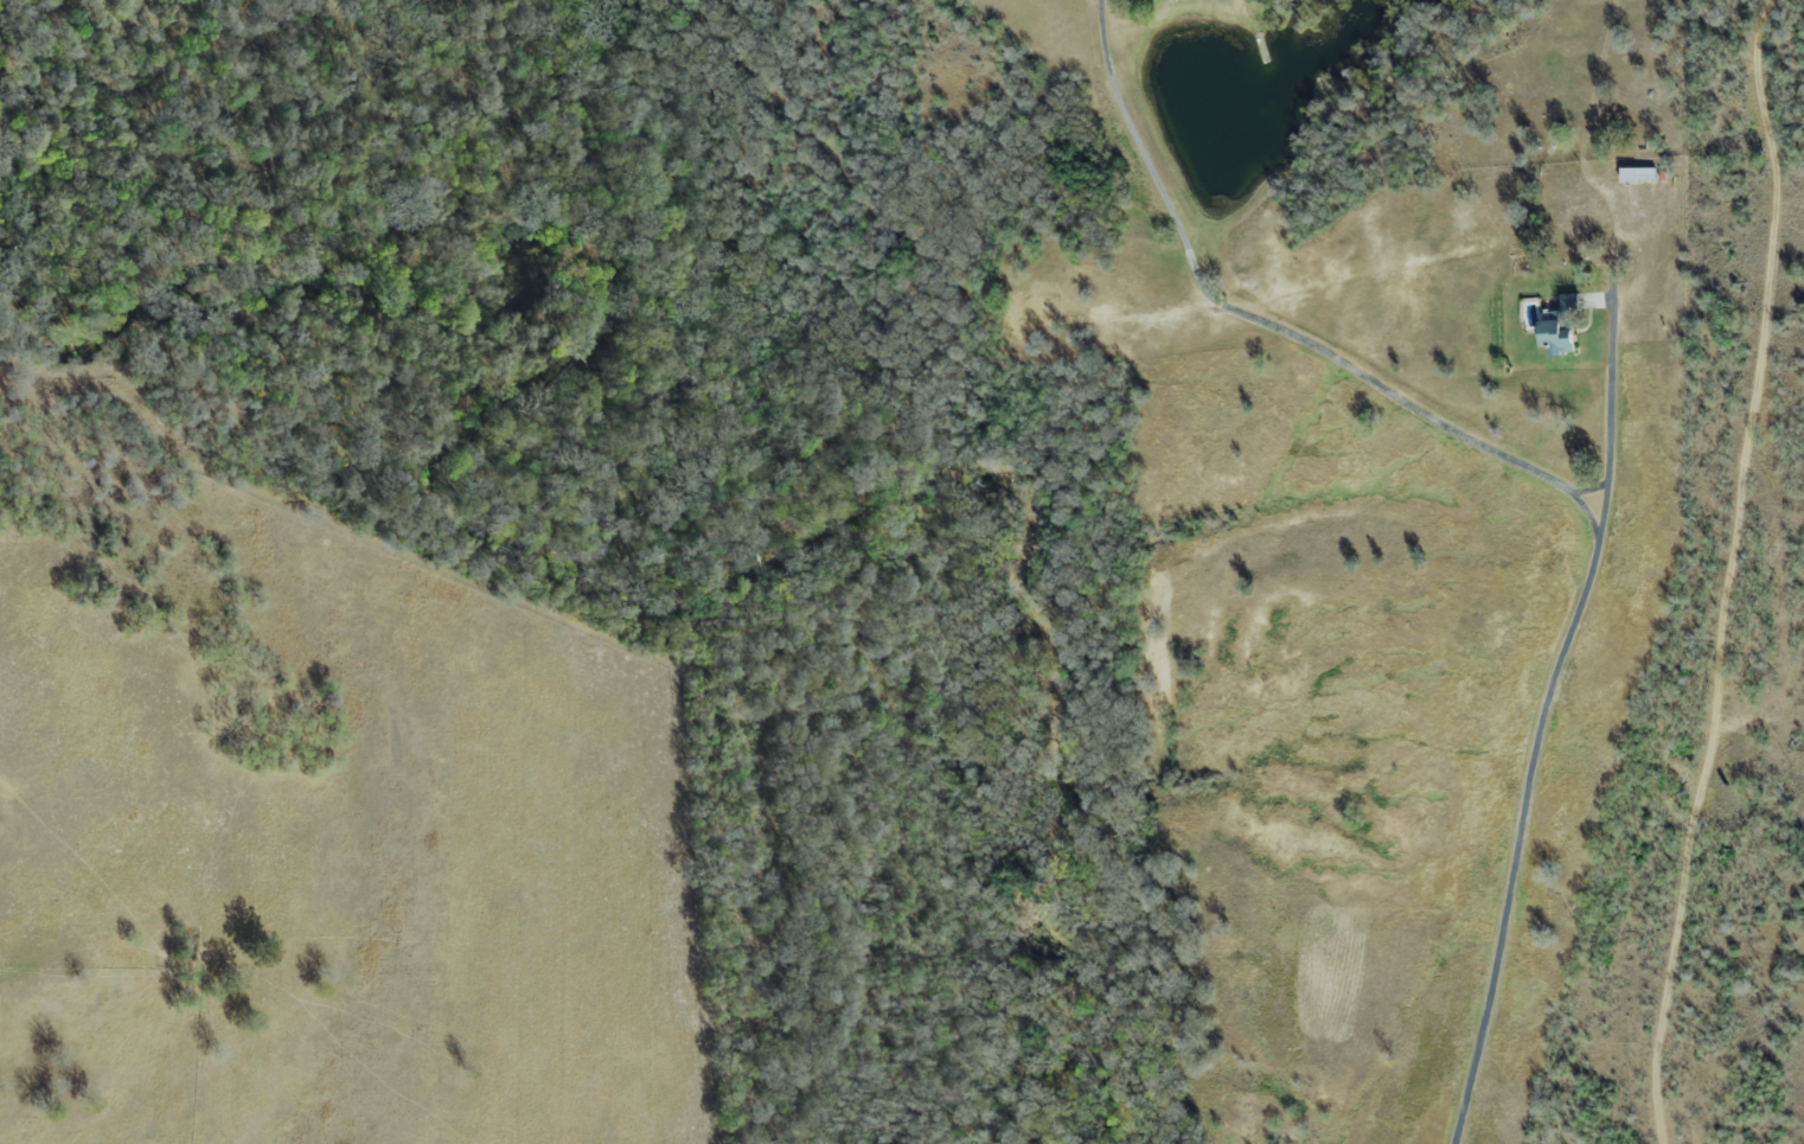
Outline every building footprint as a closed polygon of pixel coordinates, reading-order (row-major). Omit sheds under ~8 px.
[(1617,168),(1618,183),(1653,182),(1653,167),(1617,168)]
